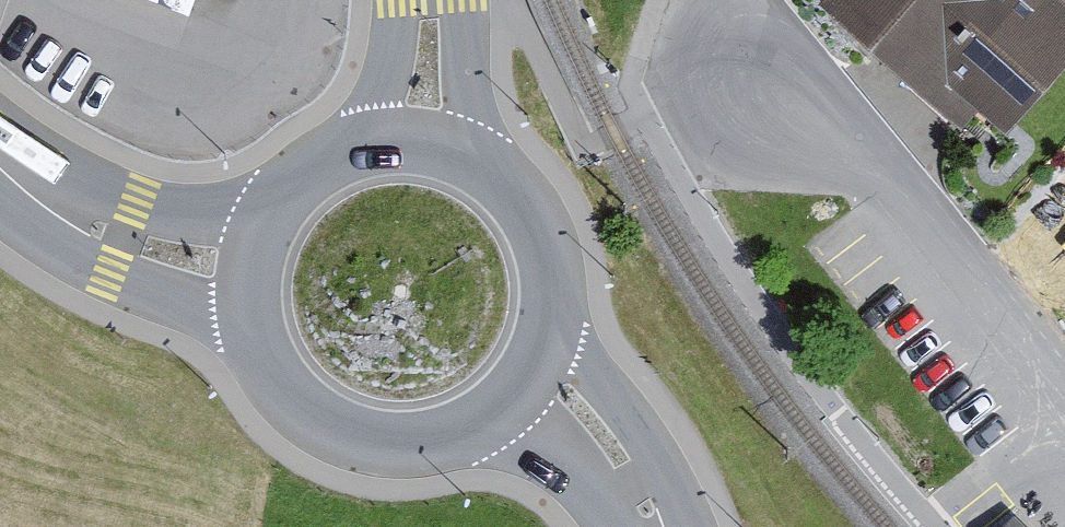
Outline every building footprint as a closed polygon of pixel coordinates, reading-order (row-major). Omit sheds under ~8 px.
[(959,123),(978,102),(1006,127),(1064,60),(1064,3),(1062,0),(820,0),(959,123)] [(1001,526),(1030,526),(1015,512),(1001,526)]
